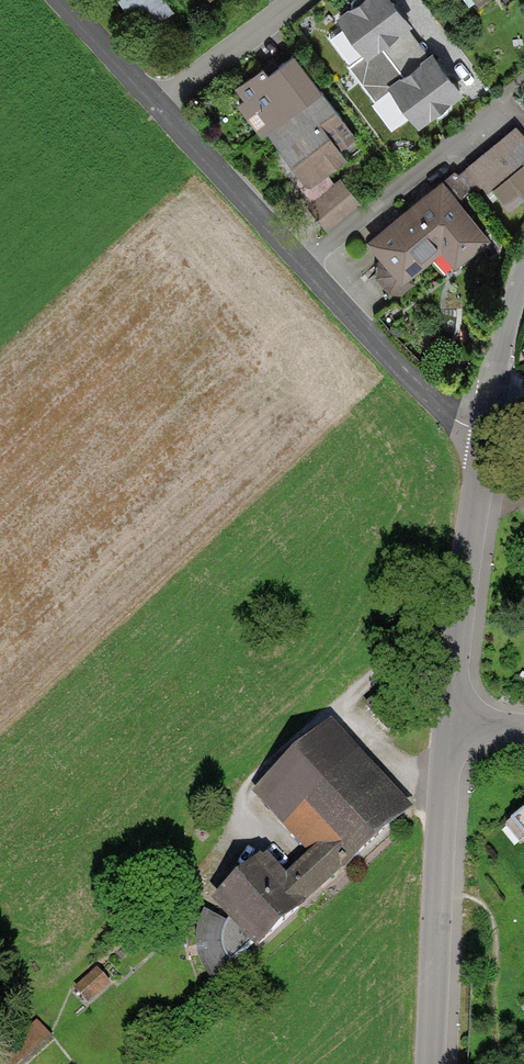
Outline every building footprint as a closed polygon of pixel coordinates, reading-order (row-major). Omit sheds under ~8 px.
[(143,31),(174,9),(168,0),(120,0),(143,31)] [(398,0),(351,0),(336,11),(365,50),(368,54),(408,24),(413,21),(398,0)] [(428,51),(408,24),(368,54),(365,50),(348,63),(375,98),(391,87),(387,81),(428,51)] [(464,89),(433,47),(428,51),(387,81),(391,87),(419,123),(464,89)] [(261,134),(323,88),(294,49),(269,67),(265,62),(236,83),(245,95),(237,101),(261,134)] [(357,133),(323,88),(261,134),(276,153),(282,149),(301,174),(306,181),(312,182),(327,170),(348,155),(341,146),(357,133)] [(458,171),(474,191),(482,185),(488,191),(493,187),(523,161),(523,132),(517,123),(458,171)] [(493,187),(510,207),(523,195),(523,161),(493,187)] [(443,177),(472,212),(483,202),(474,191),(458,171),(455,168),(443,177)] [(334,179),(327,170),(312,182),(306,181),(301,174),(298,176),(297,180),(312,198),(334,179)] [(443,177),(442,176),(367,236),(383,256),(377,261),(375,275),(390,292),(402,294),(416,282),(409,273),(441,247),(456,266),(492,237),(472,212),(443,177)] [(413,806),(332,718),(252,791),(309,853),(286,874),(267,852),(263,856),(261,854),(211,899),(256,948),(413,806)] [(511,819),(523,835),(523,809),(511,819)] [(97,967),(74,987),(88,1003),(111,983),(97,967)] [(51,1036),(29,1010),(0,1035),(0,1063),(18,1063),(51,1036)]
